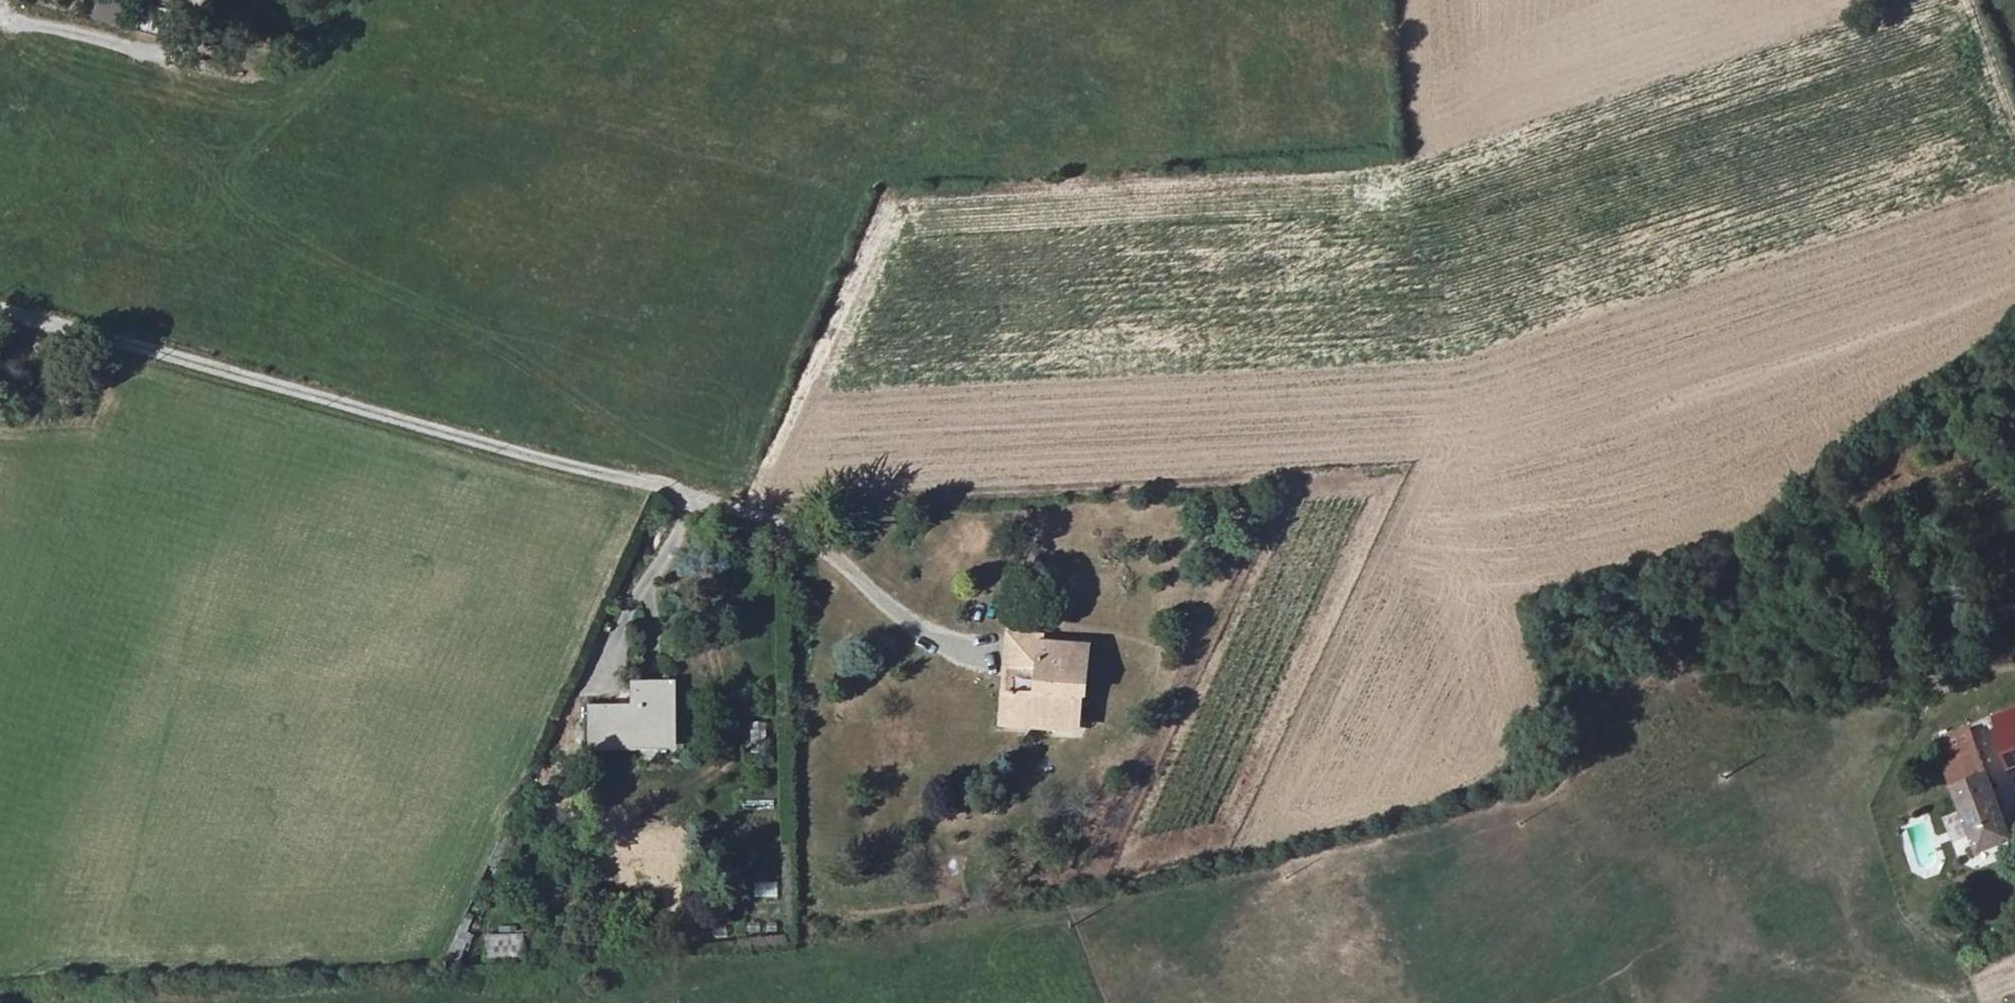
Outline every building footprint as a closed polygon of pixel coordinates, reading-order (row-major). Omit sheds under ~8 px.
[(100,2),(96,18),(116,23),(120,7),(100,2)] [(141,28),(159,31),(162,9),(144,6),(141,28)] [(1085,729),(1089,696),(1077,695),(1075,718),(1011,711),(1013,687),(1042,689),(1044,667),(1011,665),(1014,628),(1007,628),(1000,720),(1085,729)] [(1049,630),(1014,628),(1011,665),(1044,667),(1042,689),(1013,687),(1011,711),(1075,718),(1077,695),(1089,696),(1093,647),(1047,642),(1049,630)] [(649,733),(676,729),(674,679),(634,681),(635,703),(591,705),(592,741),(649,738),(649,733)] [(1992,721),(2001,745),(1997,747),(2007,774),(2014,771),(2014,711),(1992,721)] [(649,738),(592,741),(593,754),(677,748),(676,729),(649,733),(649,738)] [(1948,791),(1983,777),(1974,756),(1940,770),(1948,791)] [(2009,842),(1983,777),(1948,791),(1976,856),(2009,842)] [(1933,816),(1901,823),(1912,877),(1945,870),(1933,816)] [(522,957),(521,907),(488,908),(488,957),(522,957)]
